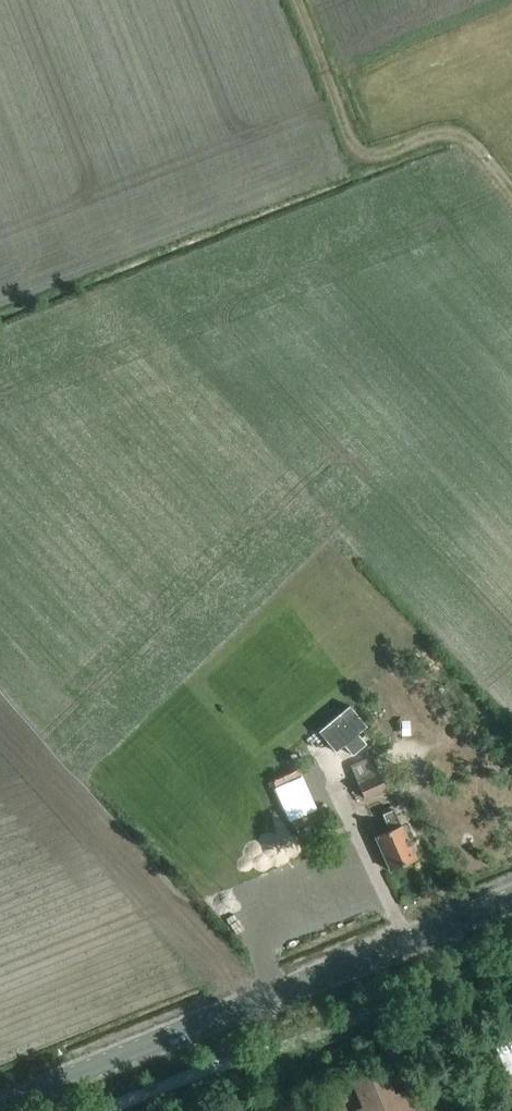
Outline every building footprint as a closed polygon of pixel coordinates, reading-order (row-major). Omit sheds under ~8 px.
[(352,768),(366,800),(387,791),(374,759),(352,768)] [(390,832),(377,838),(392,872),(418,860),(403,826),(402,827),(394,811),(383,816),(390,832)] [(366,1109),(360,1110),(415,1110),(407,1092),(396,1096),(386,1071),(355,1083),(366,1109)]
